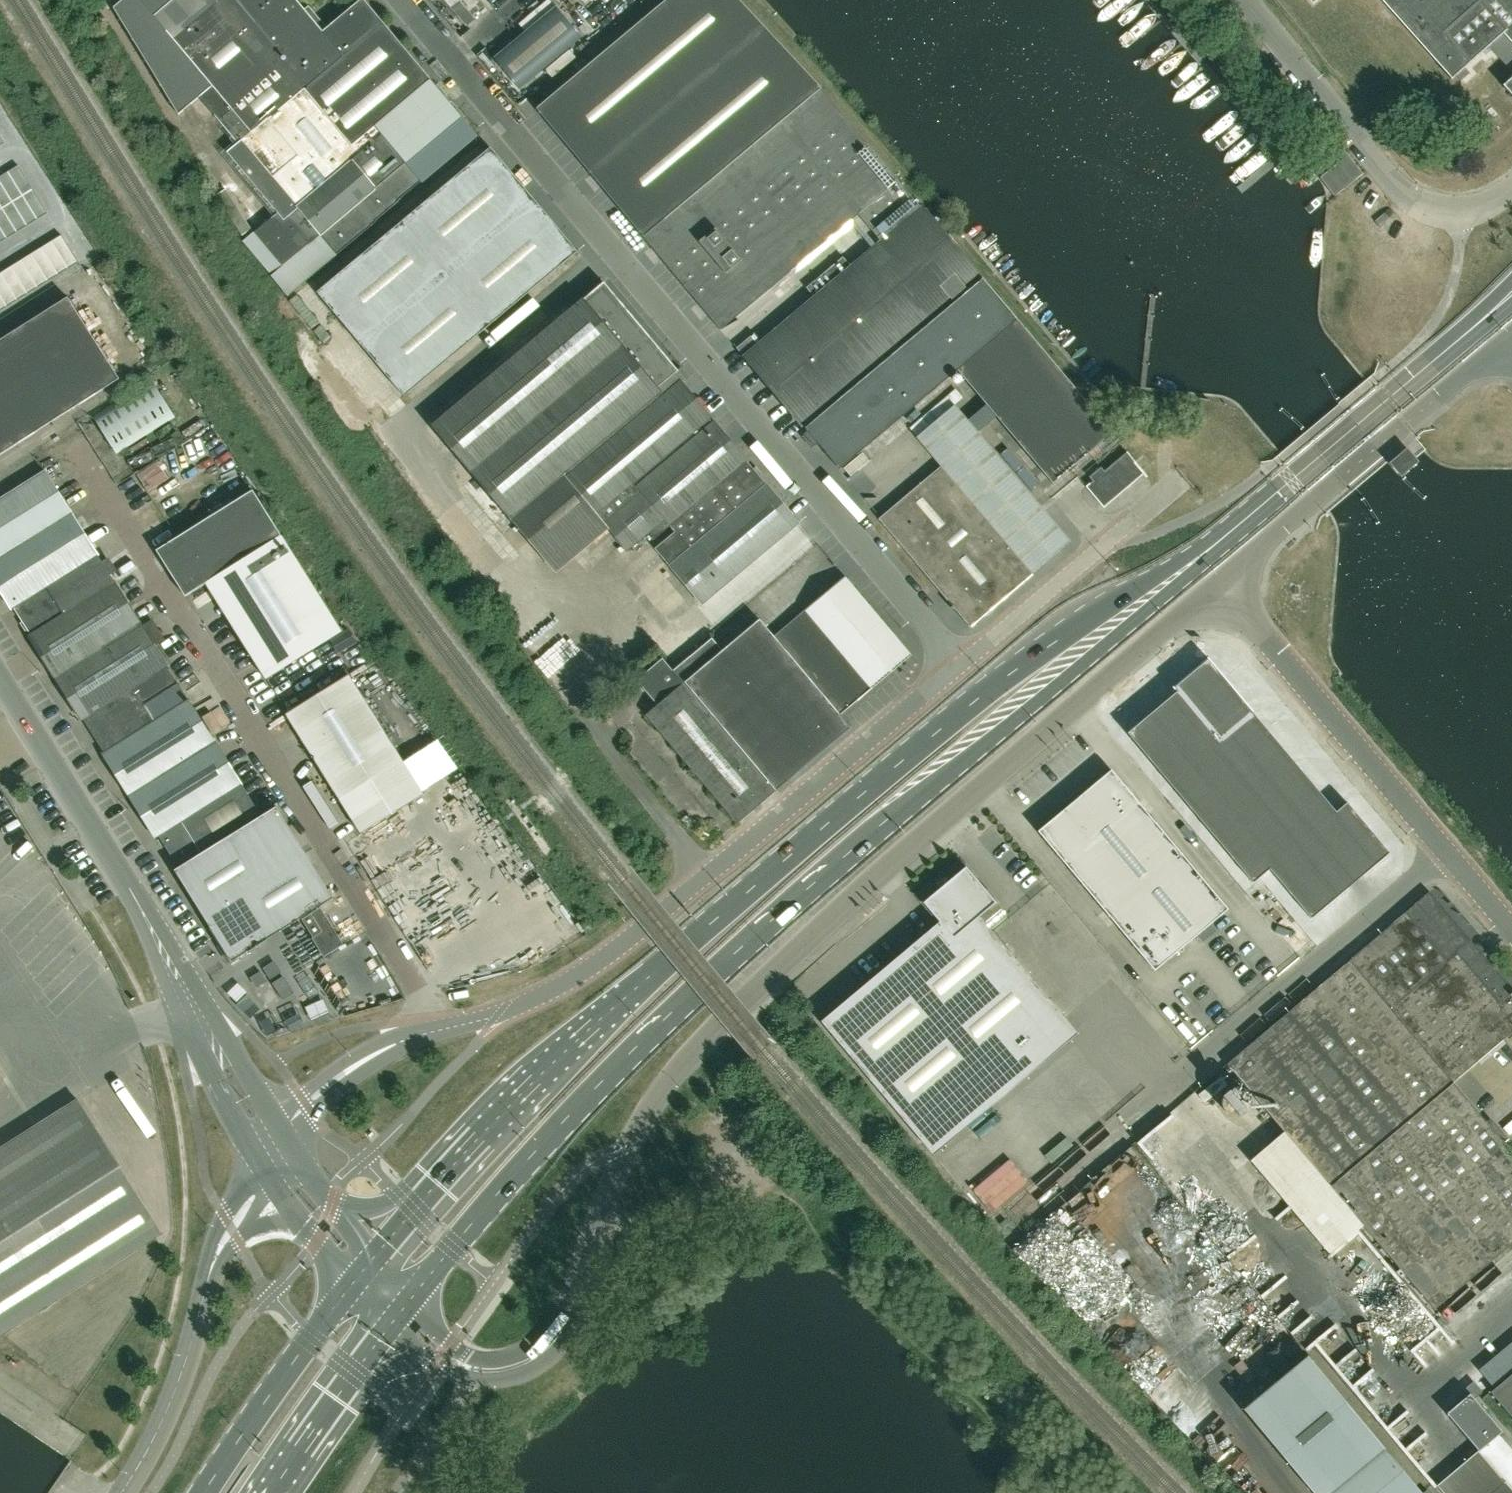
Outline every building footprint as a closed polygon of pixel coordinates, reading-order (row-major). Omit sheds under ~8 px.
[(243,242),(271,275),(287,295),(376,221),(375,220),(421,182),(422,183),(478,136),(364,0),(360,0),(323,31),(297,0),(120,0),(113,6),(178,114),(198,96),(237,143),(228,151),(279,212),(243,242)] [(477,30),(496,14),(484,0),(451,0),(477,30)] [(821,89),(740,0),(666,0),(536,108),(644,236),(821,89)] [(1451,79),(1456,75),(1460,79),(1469,71),(1465,67),(1483,51),(1486,54),(1492,49),(1511,71),(1511,0),(1380,0),(1451,79)] [(556,7),(526,32),(495,59),(520,89),(582,37),(556,7)] [(575,58),(568,50),(545,69),(552,77),(575,58)] [(1503,85),(1511,96),(1511,77),(1503,85)] [(720,329),(899,180),(822,88),(821,89),(644,236),(720,329)] [(1317,118),(1308,125),(1336,161),(1318,176),(1333,194),(1361,172),(1317,118)] [(524,209),(526,189),(491,147),(317,292),(404,396),(578,251),(524,209)] [(19,165),(8,171),(23,195),(33,189),(19,165)] [(13,202),(23,195),(8,171),(0,177),(0,181),(13,202)] [(13,202),(0,181),(0,203),(3,208),(13,202)] [(48,213),(33,189),(23,195),(38,219),(48,213)] [(924,205),(910,190),(908,191),(867,226),(880,242),(924,205)] [(38,219),(23,195),(13,202),(28,225),(38,219)] [(18,232),(28,225),(13,202),(3,208),(18,232)] [(1113,433),(1018,320),(981,276),(982,275),(924,205),(880,242),(851,266),(814,297),(761,341),(754,333),(736,348),(802,426),(803,425),(839,469),(958,370),(985,404),(995,416),(1052,484),(1113,433)] [(3,208),(0,210),(0,226),(7,238),(18,232),(3,208)] [(52,241),(69,268),(79,262),(62,235),(52,241)] [(52,241),(42,247),(58,275),(69,268),(52,241)] [(48,281),(58,275),(42,247),(31,254),(48,281)] [(48,281),(31,254),(21,260),(38,287),(48,281)] [(851,266),(843,256),(806,288),(814,297),(851,266)] [(11,266),(28,294),(38,287),(21,260),(11,266)] [(11,266),(1,273),(17,300),(28,294),(11,266)] [(17,300),(1,273),(0,273),(0,295),(7,306),(17,300)] [(662,558),(760,477),(747,460),(748,459),(683,383),(690,377),(681,367),(677,370),(604,283),(584,299),(583,298),(432,425),(474,475),(463,485),(503,532),(514,523),(543,556),(595,512),(626,549),(646,533),(652,540),(669,525),(675,532),(655,549),(662,558)] [(120,379),(67,297),(0,340),(0,455),(120,379)] [(117,453),(175,417),(152,379),(92,416),(117,453)] [(970,626),(1033,573),(1070,542),(977,431),(967,419),(955,404),(918,436),(942,465),(879,518),(953,605),(950,607),(952,609),(955,607),(970,626)] [(985,404),(978,410),(967,419),(977,431),(988,422),(995,416),(985,404)] [(1407,447),(1389,462),(1401,476),(1419,461),(1407,447)] [(1146,476),(1143,473),(1126,452),(1104,471),(1101,467),(1090,477),(1093,480),(1086,486),(1103,506),(1141,475),(1144,478),(1146,476)] [(154,496),(178,485),(168,462),(143,473),(154,496)] [(115,581),(46,470),(0,499),(0,589),(12,608),(15,605),(32,633),(115,581)] [(766,484),(760,477),(662,558),(701,604),(799,522),(767,483),(766,484)] [(206,583),(282,537),(252,490),(156,550),(185,596),(206,583)] [(282,537),(206,583),(266,679),(341,631),(282,537)] [(760,619),(759,620),(784,650),(785,650),(839,714),(910,654),(845,577),(774,636),(760,619)] [(105,751),(153,721),(142,704),(178,682),(168,666),(115,581),(32,633),(29,635),(81,719),(84,717),(105,751)] [(690,657),(689,658),(674,670),(775,790),(850,727),(839,714),(785,650),(784,650),(759,620),(723,650),(712,638),(690,656),(690,657)] [(674,670),(670,666),(663,657),(636,679),(657,705),(646,714),(737,822),(775,790),(674,670)] [(1174,687),(1177,691),(1127,733),(1253,882),(1270,868),(1311,918),(1389,853),(1347,802),(1336,811),(1211,663),(1208,659),(1174,687)] [(423,794),(348,675),(286,713),(361,833),(423,794)] [(158,835),(176,863),(200,848),(183,820),(241,784),(214,741),(188,699),(178,682),(142,704),(153,721),(105,751),(102,753),(155,837),(158,835)] [(1111,769),(1038,831),(1155,970),(1228,909),(1111,769)] [(232,961),(333,898),(276,807),(175,870),(232,961)] [(42,939),(88,914),(71,884),(48,896),(44,888),(40,891),(12,841),(0,847),(0,862),(42,939)] [(920,1139),(1065,1017),(980,916),(996,902),(966,866),(949,881),(945,877),(937,884),(940,888),(923,902),(939,921),(821,1021),(920,1139)] [(547,875),(538,881),(550,901),(560,895),(547,875)] [(1045,898),(1070,932),(1087,920),(1063,886),(1045,898)] [(1468,1280),(1511,1242),(1511,1152),(1453,1082),(1459,1077),(1511,1032),(1511,989),(1430,892),(1226,1063),(1284,1132),(1251,1160),(1329,1252),(1362,1224),(1434,1309),(1468,1280)] [(301,919),(324,956),(343,946),(319,908),(301,919)] [(1077,934),(1093,951),(1106,939),(1091,922),(1077,934)] [(1079,1022),(1088,1015),(1076,998),(1067,1005),(1079,1022)] [(1116,1122),(1138,1102),(1087,1046),(1065,1066),(1116,1122)] [(1056,1074),(1036,1088),(1073,1138),(1084,1130),(1080,1124),(1088,1118),(1075,1101),(1076,1100),(1056,1074)] [(119,1165),(78,1100),(0,1149),(0,1332),(161,1231),(119,1165)] [(1019,1119),(1012,1126),(1031,1148),(1038,1142),(1019,1119)] [(1059,1170),(1073,1157),(1056,1139),(1042,1152),(1059,1170)] [(1230,1157),(1220,1163),(1229,1178),(1239,1172),(1230,1157)] [(1249,1184),(1240,1192),(1272,1226),(1280,1218),(1249,1184)] [(1256,1233),(1304,1297),(1317,1287),(1285,1245),(1296,1237),(1284,1221),(1271,1231),(1267,1225),(1256,1233)] [(1318,1282),(1327,1276),(1315,1256),(1306,1262),(1318,1282)] [(1281,1297),(1290,1312),(1299,1306),(1290,1292),(1281,1297)] [(1243,1408),(1314,1492),(1430,1492),(1427,1489),(1422,1492),(1307,1355),(1243,1408)] [(1490,1392),(1511,1418),(1511,1374),(1490,1392)] [(1498,1434),(1502,1431),(1473,1398),(1481,1391),(1476,1384),(1471,1384),(1458,1395),(1461,1400),(1446,1413),(1478,1450),(1437,1485),(1444,1492),(1511,1492),(1511,1450),(1498,1434)]
